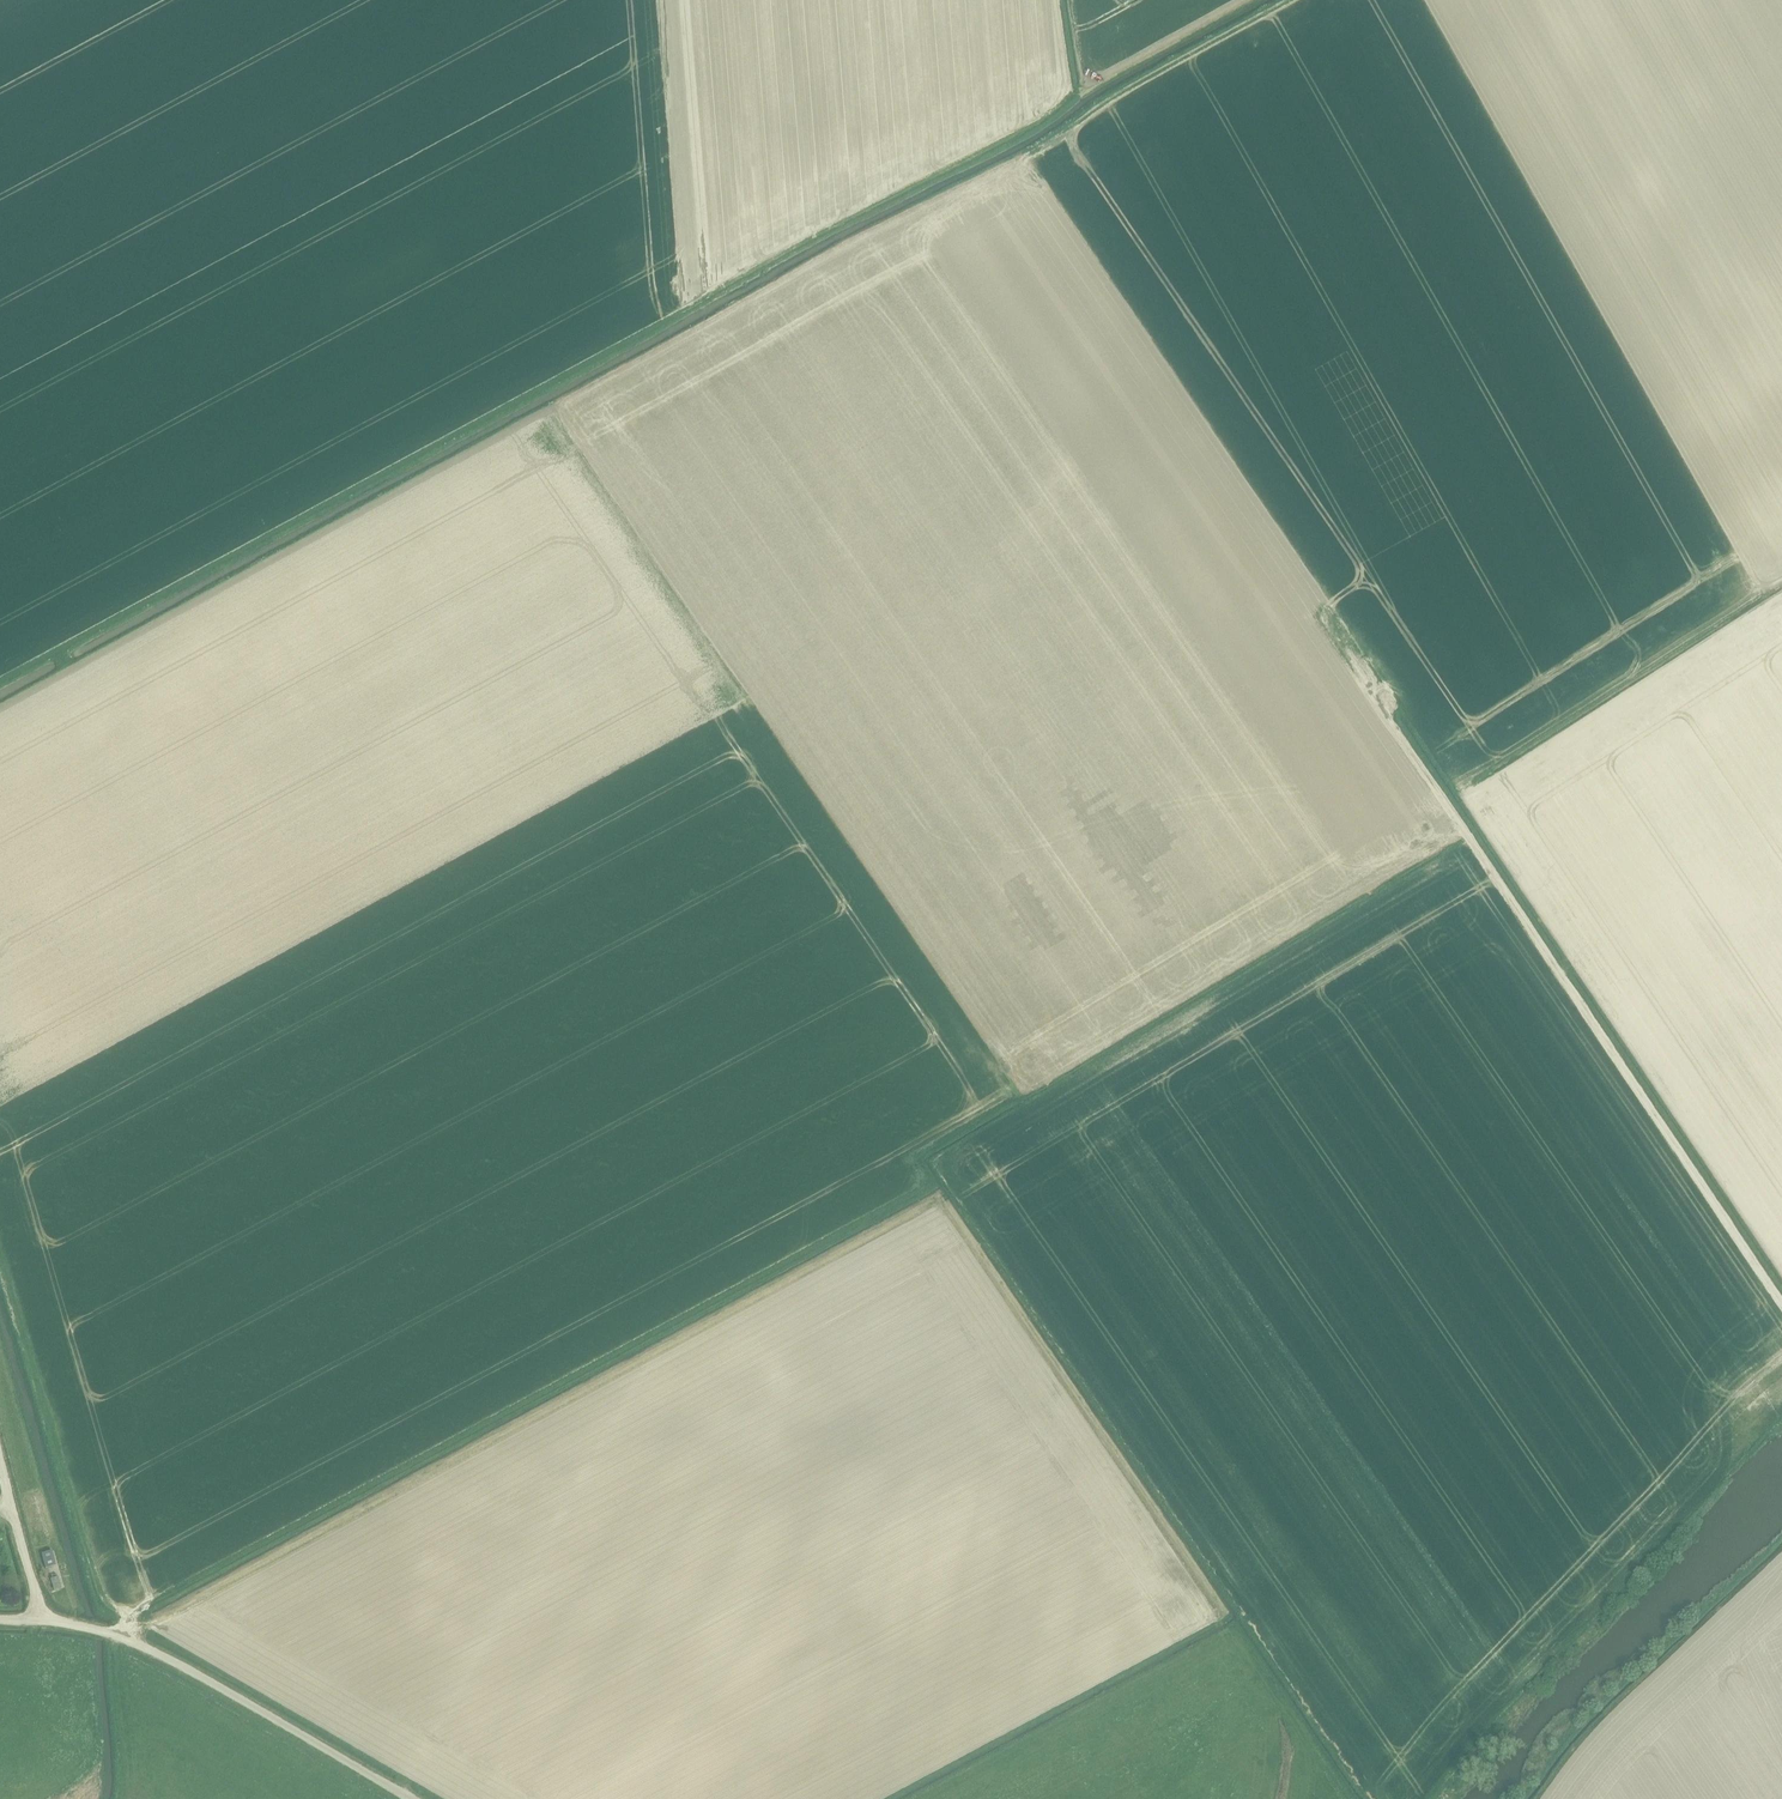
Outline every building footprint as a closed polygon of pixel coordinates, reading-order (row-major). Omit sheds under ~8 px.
[(51,1551),(42,1553),(46,1568),(55,1566),(51,1551)] [(71,1571),(63,1572),(65,1585),(73,1583),(71,1571)] [(57,1577),(52,1579),(55,1590),(60,1589),(61,1588),(60,1583),(58,1577),(57,1577)]
